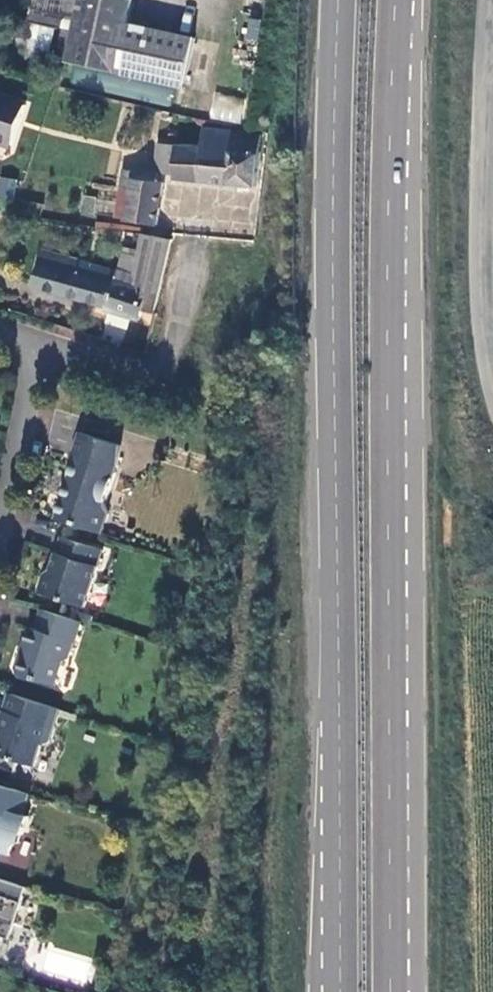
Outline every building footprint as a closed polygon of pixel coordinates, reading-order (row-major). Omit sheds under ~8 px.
[(73,0),(31,0),(29,7),(25,6),(21,21),(67,31),(73,0)] [(178,85),(189,38),(120,23),(125,0),(73,0),(67,31),(60,59),(178,85)] [(255,41),(259,20),(246,18),(243,39),(255,41)] [(209,119),(240,122),(242,97),(212,94),(209,119)] [(0,98),(0,143),(14,147),(26,106),(0,98)] [(255,135),(200,131),(198,149),(156,146),(153,171),(132,170),(132,171),(119,170),(116,189),(112,220),(154,226),(160,183),(155,183),(156,172),(171,173),(171,178),(251,184),(255,135)] [(253,189),(163,181),(160,216),(250,223),(253,189)] [(82,197),(79,214),(96,218),(99,201),(82,197)] [(169,244),(137,235),(127,276),(78,264),(69,299),(106,308),(105,312),(138,320),(140,311),(144,294),(140,293),(143,278),(160,282),(169,244)] [(36,290),(69,299),(78,264),(44,256),(36,290)] [(140,311),(153,314),(160,282),(143,278),(140,293),(144,294),(140,311)] [(115,472),(119,445),(79,433),(71,459),(73,460),(65,487),(67,488),(65,495),(63,494),(55,518),(101,533),(108,512),(104,505),(115,472)] [(102,549),(61,536),(50,569),(44,572),(38,592),(84,606),(102,549)] [(42,609),(42,610),(36,629),(30,628),(25,646),(27,646),(24,656),(19,659),(16,669),(19,674),(54,685),(62,661),(67,659),(72,642),(74,642),(80,622),(80,621),(42,609)] [(8,693),(0,720),(0,731),(2,732),(0,737),(0,768),(15,772),(19,761),(34,766),(41,744),(44,745),(50,742),(60,709),(9,693),(8,693)] [(0,785),(0,852),(10,855),(16,837),(23,833),(29,817),(23,815),(30,794),(0,785)] [(0,879),(0,940),(1,936),(10,939),(27,887),(0,879)]
